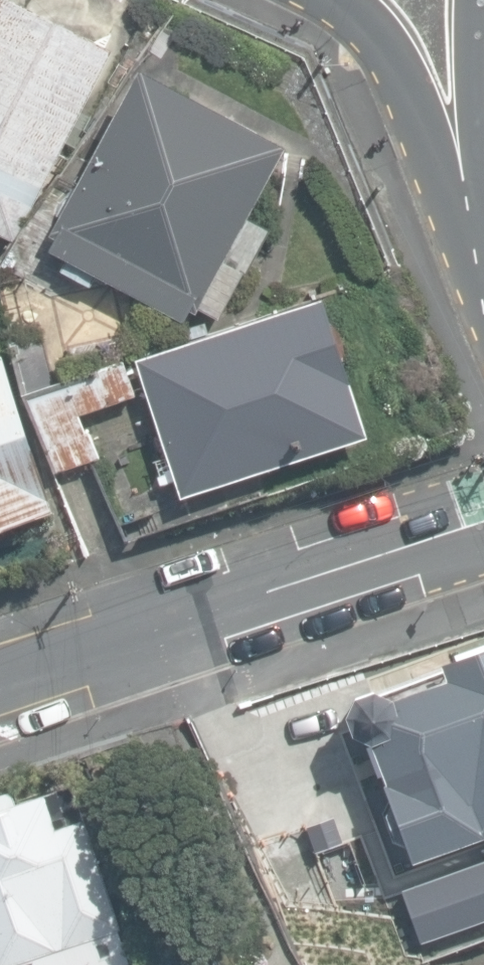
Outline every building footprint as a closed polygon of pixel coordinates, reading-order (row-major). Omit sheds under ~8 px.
[(27,0),(0,0),(0,229),(24,240),(120,45),(27,0)] [(273,142),(136,64),(44,250),(181,323),(190,306),(210,317),(262,225),(243,214),(273,142)] [(370,435),(325,298),(144,358),(190,494),(370,435)] [(0,352),(0,524),(52,507),(40,468),(12,388),(0,352)] [(124,389),(112,354),(12,388),(40,468),(85,453),(70,407),(124,389)] [(348,692),(401,859),(483,833),(483,650),(348,692)] [(318,871),(274,758),(231,775),(276,888),(318,871)] [(77,781),(0,804),(0,946),(6,964),(133,964),(77,781)] [(445,880),(460,927),(483,919),(483,867),(445,880)] [(456,951),(461,964),(483,964),(483,940),(456,951)]
